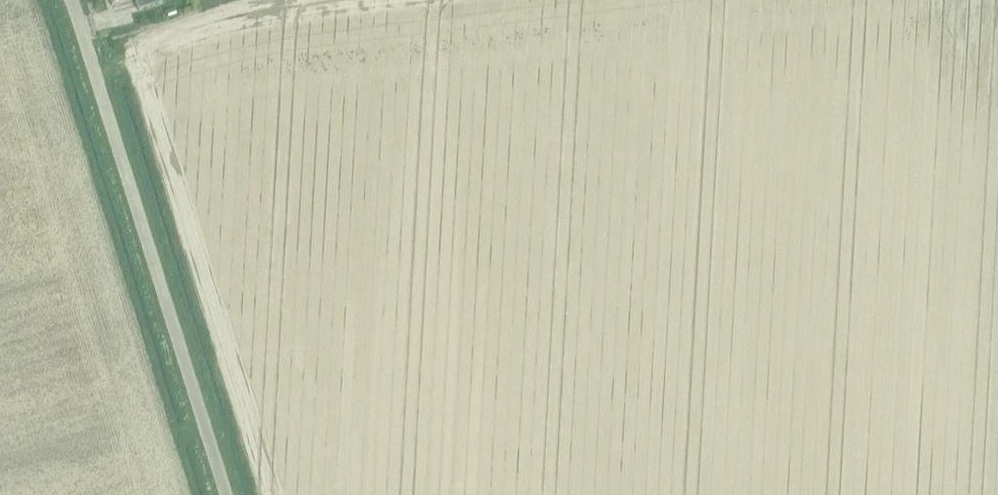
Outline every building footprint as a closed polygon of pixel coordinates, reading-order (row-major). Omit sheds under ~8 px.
[(157,6),(163,4),(162,0),(134,0),(138,12),(157,6)]
